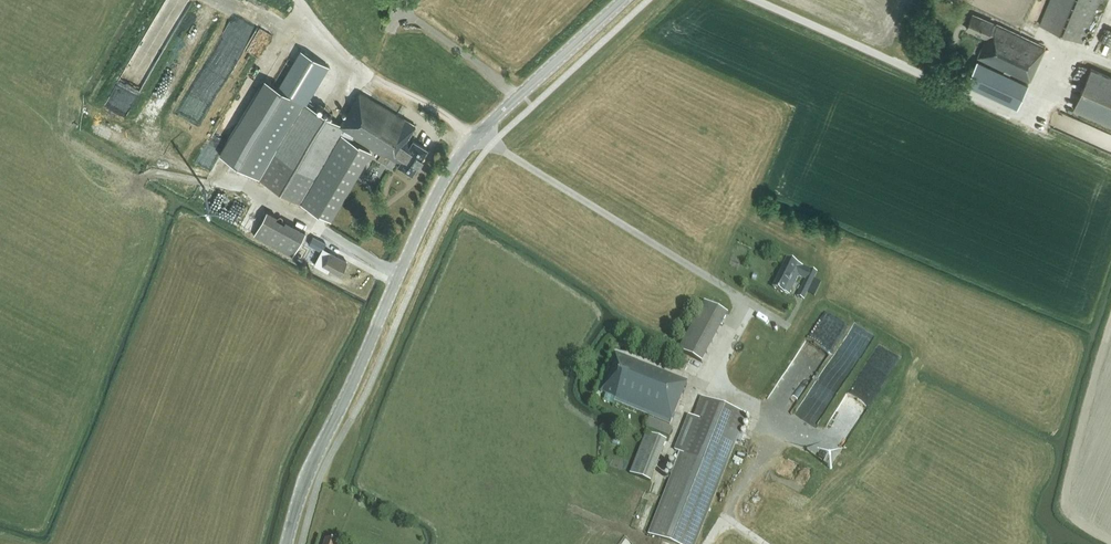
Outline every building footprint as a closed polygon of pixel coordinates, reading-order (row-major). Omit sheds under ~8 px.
[(1082,42),(1100,0),(1050,0),(1040,24),(1082,42)] [(1028,82),(1045,46),(996,24),(995,25),(993,24),(993,23),(973,14),(966,28),(986,38),(977,58),(1004,70),(1003,73),(978,61),(968,83),(1011,104),(1022,81),(1009,76),(1010,73),(1028,82)] [(255,177),(304,205),(346,134),(338,129),(340,125),(304,104),(327,66),(301,50),(278,88),(265,80),(220,156),(255,177)] [(1091,68),(1073,109),(1110,125),(1110,77),(1091,68)] [(416,126),(370,99),(372,95),(363,90),(361,94),(359,93),(340,125),(338,129),(346,134),(353,139),(379,155),(377,159),(386,165),(390,158),(399,163),(397,165),(412,174),(427,149),(413,140),(411,143),(407,140),(416,126)] [(209,169),(227,139),(217,134),(199,163),(209,169)] [(353,139),(346,134),(304,205),(330,221),(371,153),(352,142),(353,139)] [(267,208),(254,234),(294,254),(307,228),(267,208)] [(327,254),(331,246),(313,237),(309,244),(327,254)] [(339,275),(347,261),(330,252),(323,266),(339,275)] [(789,295),(798,276),(806,279),(798,296),(804,299),(817,273),(787,258),(773,288),(785,293),(789,295)] [(704,301),(678,350),(702,362),(727,313),(704,301)] [(671,424),(680,401),(688,381),(617,353),(601,392),(616,398),(615,401),(671,424)] [(696,417),(688,414),(673,450),(682,454),(650,535),(673,543),(696,543),(746,415),(703,398),(696,417)] [(672,428),(648,418),(645,426),(669,436),(672,428)] [(666,440),(645,432),(629,474),(650,482),(666,440)] [(836,466),(840,459),(830,453),(826,460),(836,466)]
